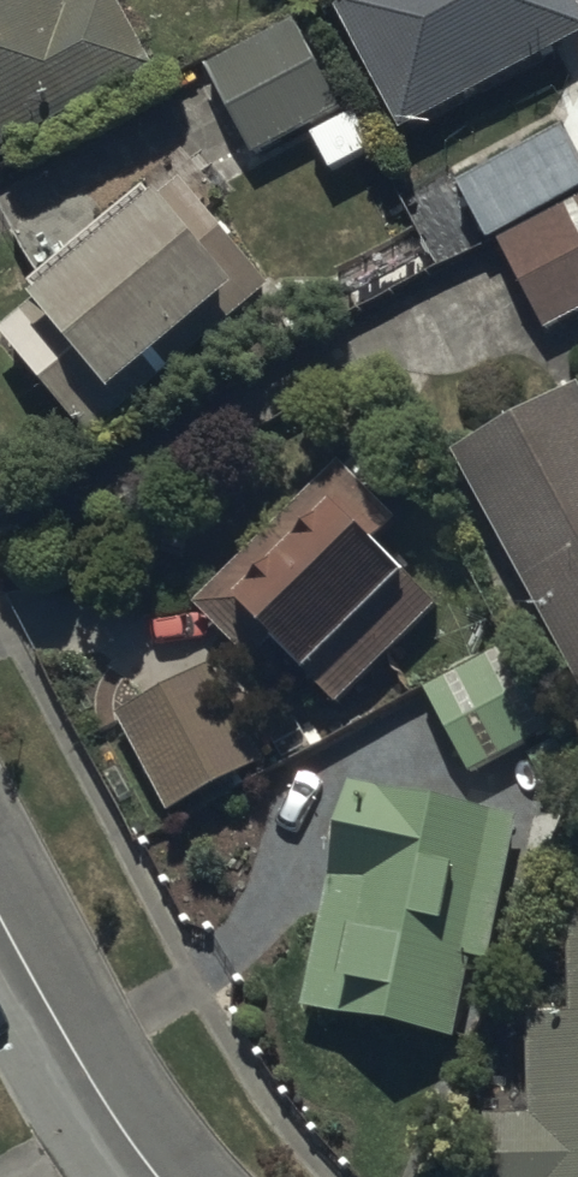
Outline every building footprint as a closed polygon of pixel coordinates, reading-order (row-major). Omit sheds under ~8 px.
[(162,72),(124,0),(79,0),(76,1),(76,0),(0,0),(0,157),(162,72)] [(404,129),(577,39),(577,0),(355,0),(341,7),(404,129)] [(299,17),(210,63),(256,154),(346,108),(299,17)] [(566,126),(457,187),(491,246),(502,240),(551,329),(577,314),(577,146),(566,126)] [(163,204),(150,188),(34,283),(43,294),(0,329),(92,442),(281,288),(213,205),(222,198),(201,173),(163,204)] [(454,452),(577,676),(577,384),(454,452)] [(402,519),(344,458),(190,602),(251,666),(276,643),(338,709),(445,609),(409,570),(413,566),(385,536),(402,519)] [(561,723),(520,640),(426,686),(472,778),(527,751),(543,785),(574,770),(553,727),(561,723)] [(221,664),(120,713),(167,811),(268,762),(221,664)] [(353,778),(352,783),(308,1004),(462,1035),(477,958),(495,962),(524,812),(353,778)] [(492,1176),(577,1176),(577,894),(573,895),(576,1014),(529,1015),(531,1115),(490,1116),(492,1176)]
